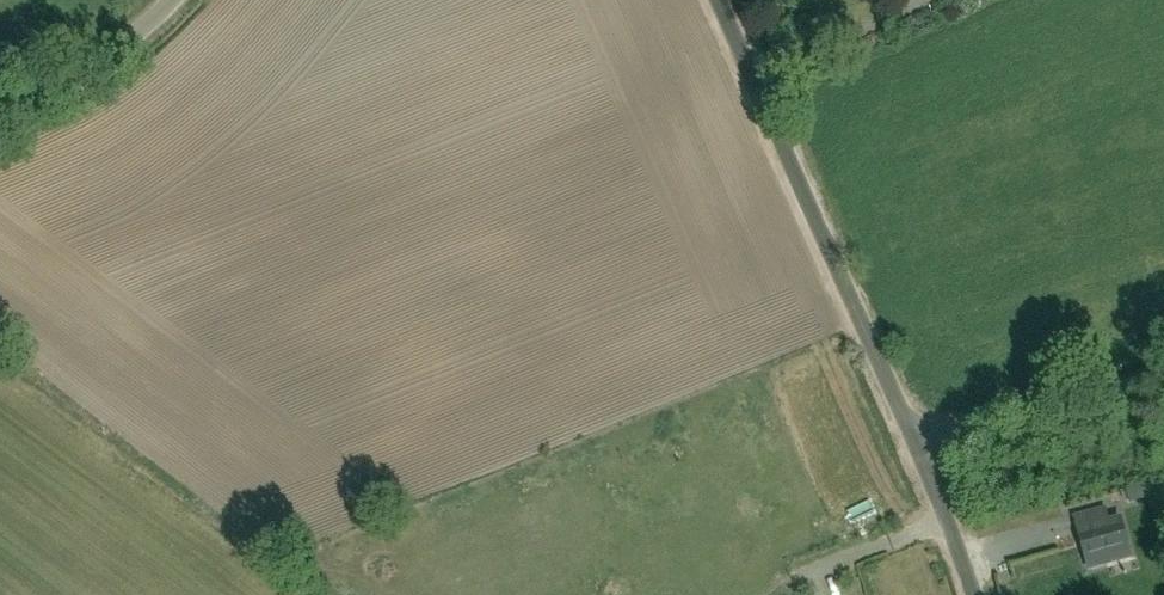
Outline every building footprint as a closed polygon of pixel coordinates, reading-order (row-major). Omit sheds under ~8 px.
[(1091,522),(1081,525),(1090,559),(1128,549),(1121,525),(1094,532),(1091,522)]
